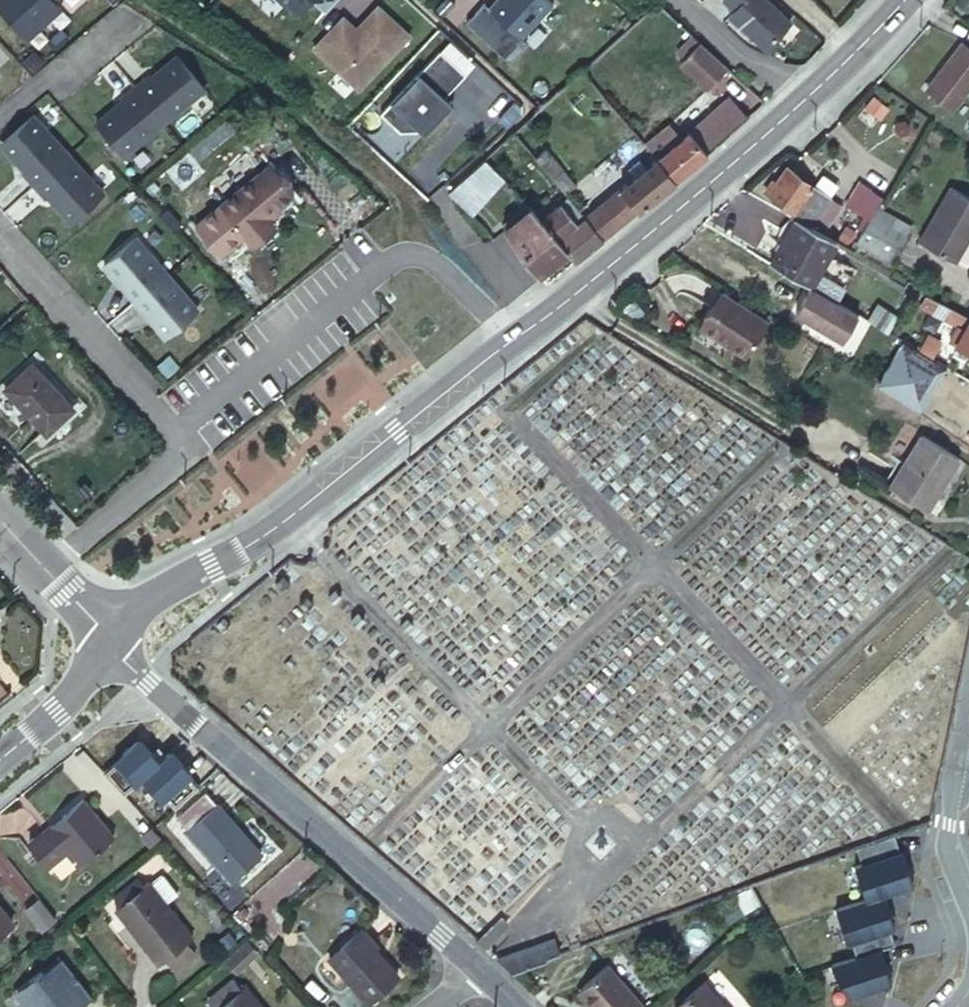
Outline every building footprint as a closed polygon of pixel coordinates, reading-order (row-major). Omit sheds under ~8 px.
[(20,40),(51,12),(43,6),(49,0),(0,0),(0,18),(20,40)] [(279,8),(280,6),(291,16),(307,0),(270,0),(279,8)] [(484,8),(515,38),(547,3),(544,0),(491,0),(484,8)] [(731,9),(726,14),(762,49),(788,22),(765,0),(722,0),(731,9)] [(352,29),(339,17),(310,48),(354,89),(405,34),(373,5),(357,23),(362,27),(357,33),(352,29)] [(357,23),(352,29),(357,33),(362,27),(357,23)] [(958,39),(926,87),(953,106),(968,82),(968,47),(958,39)] [(694,42),(674,63),(702,88),(721,67),(694,42)] [(435,50),(376,114),(395,132),(417,131),(437,109),(424,97),(432,89),(440,97),(461,74),(435,50)] [(142,75),(129,86),(159,121),(199,87),(171,54),(144,77),(142,75)] [(159,121),(129,86),(117,96),(118,98),(91,121),(119,154),(159,121)] [(420,134),(448,104),(440,97),(432,89),(424,97),(437,109),(417,131),(420,134)] [(727,100),(686,134),(683,130),(675,138),(663,123),(638,144),(650,157),(671,181),(702,153),(743,117),(727,100)] [(0,145),(0,153),(20,175),(19,176),(30,188),(64,157),(28,119),(0,145)] [(571,186),(536,145),(531,149),(535,154),(529,159),(560,195),(571,186)] [(64,157),(30,188),(41,201),(43,199),(67,225),(100,196),(64,157)] [(634,211),(671,181),(650,157),(640,166),(634,158),(621,169),(627,177),(579,217),(580,219),(597,241),(634,211)] [(500,181),(480,158),(442,192),(465,214),(500,181)] [(244,241),(266,222),(263,218),(259,214),(268,206),(284,193),(259,165),(213,206),(244,241)] [(763,196),(808,227),(827,199),(784,167),(772,182),(769,181),(761,191),(765,193),(763,196)] [(880,198),(856,182),(842,204),(852,210),(867,220),(869,218),(874,208),(880,198)] [(949,189),(919,242),(954,261),(968,235),(968,200),(949,189)] [(528,213),(547,235),(567,219),(555,205),(541,217),(533,208),(527,213),(528,213)] [(259,214),(263,218),(271,210),(268,206),(259,214)] [(502,235),(527,213),(523,208),(498,230),(502,235)] [(874,208),(869,218),(902,238),(908,229),(874,208)] [(580,219),(579,217),(574,212),(567,219),(547,235),(552,241),(580,219)] [(535,274),(562,252),(552,241),(547,235),(528,213),(527,213),(502,235),(521,257),(535,274)] [(867,220),(854,242),(886,261),(902,238),(869,218),(867,220)] [(571,262),(597,241),(580,219),(552,241),(562,252),(571,262)] [(793,219),(767,264),(808,288),(833,242),(808,227),(793,219)] [(271,227),(266,222),(244,241),(249,247),(271,227)] [(835,241),(844,245),(850,234),(842,229),(835,241)] [(194,309),(130,240),(98,269),(163,338),(194,309)] [(792,314),(840,342),(855,315),(808,288),(792,314)] [(763,322),(718,295),(700,324),(729,343),(726,347),(742,356),(763,322)] [(945,307),(939,318),(955,327),(946,343),(952,346),(968,356),(968,322),(966,321),(967,320),(945,307)] [(888,334),(897,319),(881,310),(871,325),(888,334)] [(700,324),(697,328),(726,347),(729,343),(700,324)] [(918,352),(931,359),(939,343),(926,336),(918,352)] [(72,409),(29,363),(2,388),(45,434),(72,409)] [(957,460),(920,441),(893,496),(931,515),(957,460)] [(176,818),(233,879),(261,854),(204,792),(176,818)] [(83,799),(20,848),(40,872),(71,848),(81,861),(113,836),(83,799)] [(892,837),(854,850),(860,866),(852,868),(863,902),(834,912),(845,945),(849,943),(855,959),(829,967),(846,998),(889,984),(878,951),(892,946),(887,930),(892,929),(881,895),(910,886),(900,853),(897,853),(892,837)] [(159,962),(165,957),(191,937),(148,881),(115,906),(159,962)] [(22,908),(38,930),(53,919),(37,897),(22,908)] [(12,920),(0,905),(0,929),(12,920)] [(473,940),(481,946),(505,924),(498,916),(473,940)] [(332,959),(369,1002),(398,976),(360,934),(332,959)] [(191,937),(165,957),(174,969),(199,950),(191,937)] [(542,958),(557,953),(552,939),(495,959),(510,972),(543,960),(542,958)] [(248,941),(227,959),(238,972),(258,954),(248,941)] [(20,1006),(74,1006),(87,997),(57,959),(40,973),(37,969),(13,989),(24,1002),(20,1006)] [(606,966),(580,988),(596,1006),(641,1006),(606,966)] [(212,1006),(217,1006),(241,987),(232,975),(204,997),(212,1006)] [(217,1006),(261,1006),(243,985),(241,987),(217,1006)] [(701,986),(678,1006),(719,1006),(701,986)] [(580,988),(576,992),(589,1006),(596,1006),(580,988)] [(8,993),(20,1006),(24,1002),(13,989),(8,993)] [(801,1006),(805,1006),(810,1002),(804,995),(796,1001),(801,1006)]
